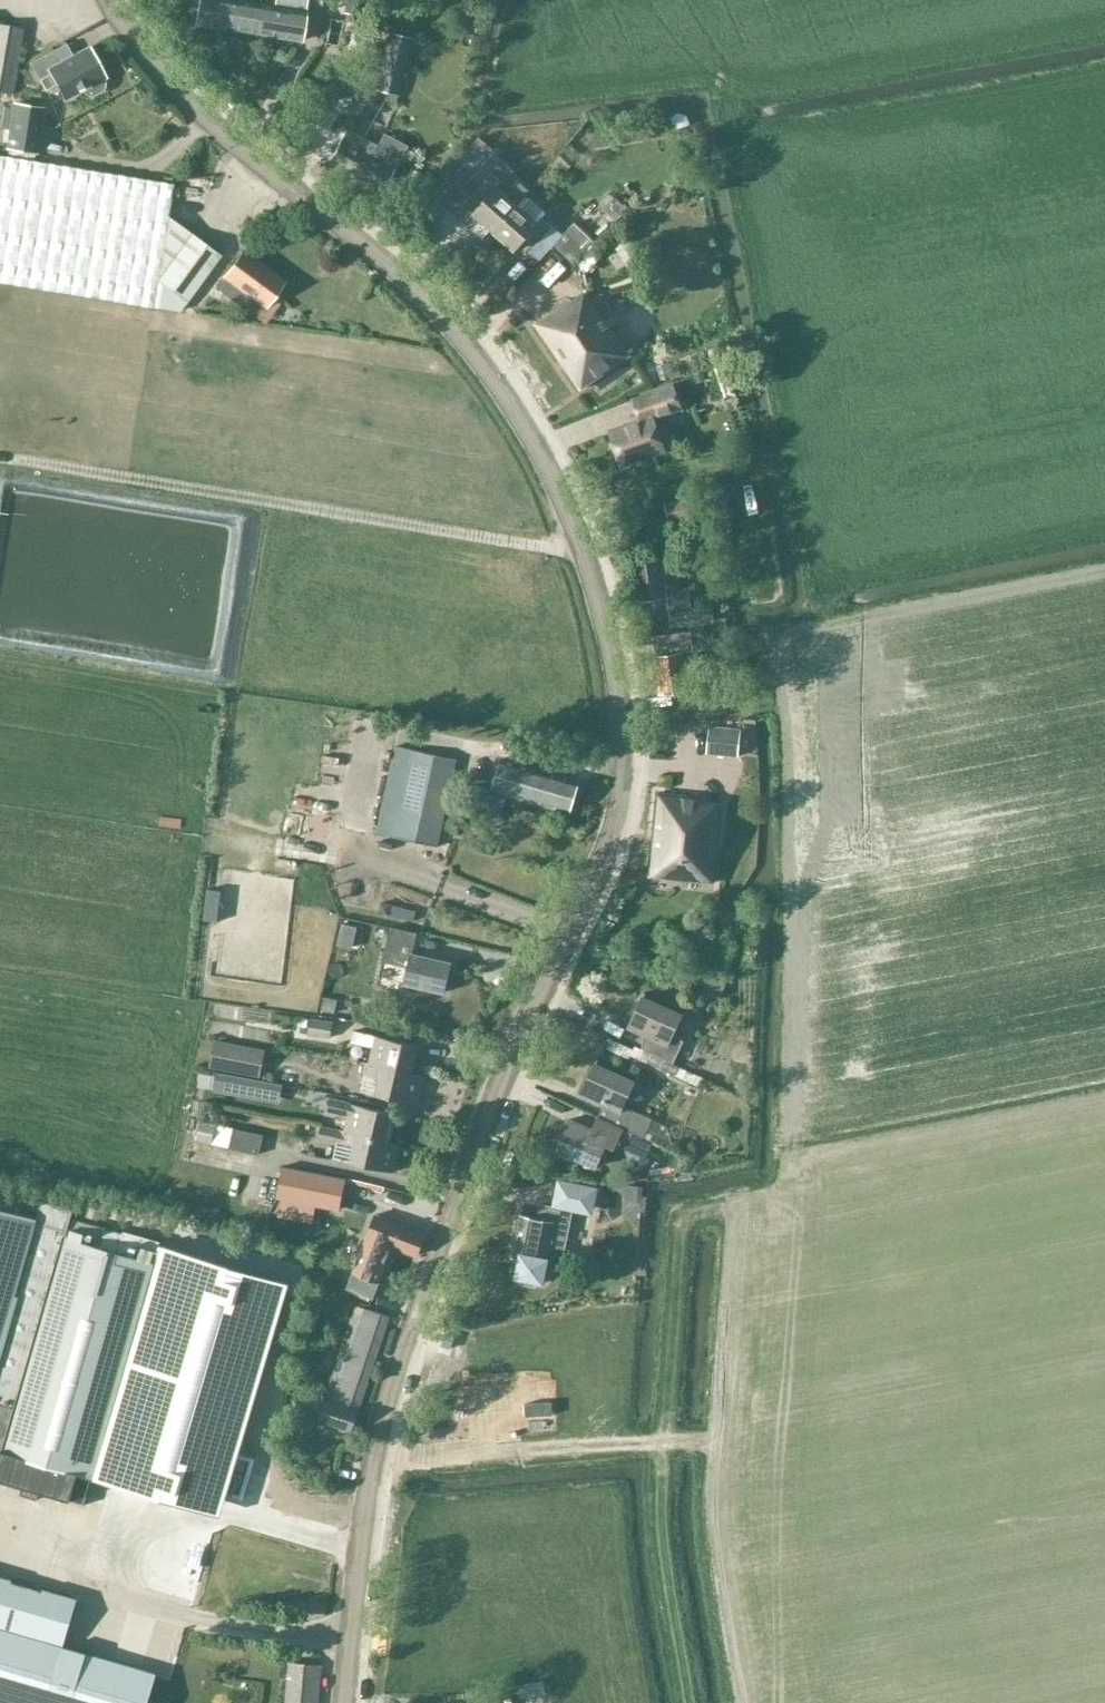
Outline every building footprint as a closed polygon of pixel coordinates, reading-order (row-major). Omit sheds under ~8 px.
[(309,0),(280,0),(279,6),(240,0),(201,0),(197,25),(302,42),(309,0)] [(23,28),(0,24),(0,91),(13,93),(23,28)] [(371,30),(358,86),(398,95),(411,39),(371,30)] [(72,54),(66,43),(29,63),(45,92),(55,86),(64,102),(84,91),(84,93),(88,96),(93,96),(102,92),(105,87),(105,82),(104,80),(108,78),(89,45),(72,54)] [(45,106),(12,102),(5,149),(38,154),(45,106)] [(671,119),(681,136),(692,133),(693,117),(671,119)] [(400,163),(349,134),(332,163),(384,193),(400,163)] [(453,171),(456,173),(468,184),(496,152),(482,140),(453,171)] [(151,306),(157,277),(186,298),(220,251),(190,230),(189,232),(168,216),(172,183),(0,155),(0,281),(151,306)] [(494,175),(471,200),(481,210),(475,217),(494,235),(519,207),(527,198),(532,193),(514,176),(505,185),(494,175)] [(519,207),(494,235),(515,255),(523,246),(532,255),(555,230),(543,219),(548,214),(545,210),(531,197),(527,198),(519,207)] [(569,232),(557,244),(577,263),(587,272),(602,257),(590,246),(595,241),(576,223),(569,232)] [(222,273),(214,284),(218,287),(242,304),(256,314),(263,303),(281,277),(240,248),(222,273)] [(580,389),(630,356),(589,295),(575,305),(572,300),(536,324),(580,389)] [(681,411),(673,390),(635,404),(642,422),(613,434),(625,467),(667,451),(655,421),(681,411)] [(669,523),(697,515),(691,496),(664,502),(669,523)] [(679,592),(675,570),(673,556),(636,562),(643,604),(667,600),(671,627),(714,623),(711,606),(701,608),(698,588),(679,592)] [(690,657),(698,656),(694,633),(654,640),(663,695),(692,691),(689,669),(692,669),(690,657)] [(741,730),(710,727),(707,753),(738,756),(741,730)] [(438,846),(457,759),(395,746),(376,831),(438,846)] [(576,804),(579,798),(575,794),(579,779),(550,769),(551,764),(545,764),(542,768),(503,757),(495,789),(569,811),(571,804),(576,804)] [(715,886),(723,807),(707,806),(708,801),(661,797),(654,880),(715,886)] [(401,949),(402,944),(403,941),(415,944),(418,930),(392,924),(384,958),(410,964),(406,981),(446,990),(452,961),(401,949)] [(642,1000),(629,1030),(650,1040),(645,1051),(671,1062),(674,1064),(683,1041),(673,1032),(680,1017),(642,1000)] [(333,1021),(310,1018),(307,1035),(331,1038),(333,1021)] [(374,1046),(370,1064),(411,1073),(418,1044),(355,1029),(352,1041),(374,1046)] [(213,1067),(259,1076),(263,1051),(218,1042),(213,1067)] [(427,1077),(411,1073),(370,1064),(364,1063),(362,1072),(379,1076),(375,1093),(421,1103),(427,1077)] [(299,1079),(294,1066),(280,1071),(285,1084),(299,1079)] [(603,1107),(597,1120),(623,1131),(626,1132),(637,1137),(640,1138),(648,1120),(621,1108),(632,1083),(593,1066),(580,1097),(603,1107)] [(244,1077),(216,1071),(212,1090),(240,1096),(244,1077)] [(305,1090),(285,1086),(281,1101),(302,1105),(305,1090)] [(351,1112),(347,1130),(388,1140),(394,1110),(332,1095),(330,1107),(351,1112)] [(615,1148),(623,1131),(597,1120),(592,1131),(571,1122),(558,1151),(596,1168),(607,1144),(615,1148)] [(215,1126),(199,1122),(196,1139),(211,1142),(215,1126)] [(401,1143),(388,1140),(347,1130),(321,1124),(318,1137),(354,1145),(351,1157),(396,1168),(401,1143)] [(259,1154),(264,1135),(234,1128),(229,1146),(259,1154)] [(632,1149),(637,1137),(626,1132),(621,1144),(632,1149)] [(317,1163),(337,1164),(337,1149),(318,1148),(317,1163)] [(315,1205),(339,1210),(345,1179),(284,1166),(277,1197),(284,1198),(282,1212),(312,1218),(315,1205)] [(644,1186),(628,1184),(627,1198),(643,1199),(644,1186)] [(4,1448),(2,1453),(94,1479),(100,1461),(165,1480),(162,1488),(149,1535),(115,1526),(110,1546),(144,1556),(137,1580),(162,1587),(176,1541),(182,1542),(178,1556),(208,1565),(213,1549),(209,1548),(226,1492),(222,1491),(277,1301),(262,1297),(266,1281),(169,1253),(164,1268),(151,1265),(152,1261),(159,1264),(165,1243),(123,1230),(123,1232),(75,1218),(70,1236),(33,1226),(40,1198),(0,1187),(0,1447),(4,1448)] [(571,1189),(569,1202),(595,1207),(597,1194),(571,1189)] [(396,1202),(399,1193),(390,1190),(386,1199),(396,1202)] [(544,1224),(525,1221),(517,1263),(524,1264),(520,1283),(548,1288),(553,1263),(551,1263),(553,1252),(569,1255),(577,1215),(558,1211),(547,1209),(544,1224)] [(426,1230),(387,1216),(377,1212),(373,1214),(368,1228),(371,1232),(373,1233),(352,1289),(374,1297),(392,1248),(400,1251),(402,1245),(418,1251),(426,1230)] [(359,1403),(390,1315),(361,1304),(330,1384),(328,1382),(317,1417),(352,1429),(361,1404),(359,1403)] [(2,1702),(148,1702),(157,1673),(68,1647),(82,1597),(0,1574),(0,1702),(2,1702)] [(322,1662),(291,1660),(287,1702),(318,1702),(322,1662)]
